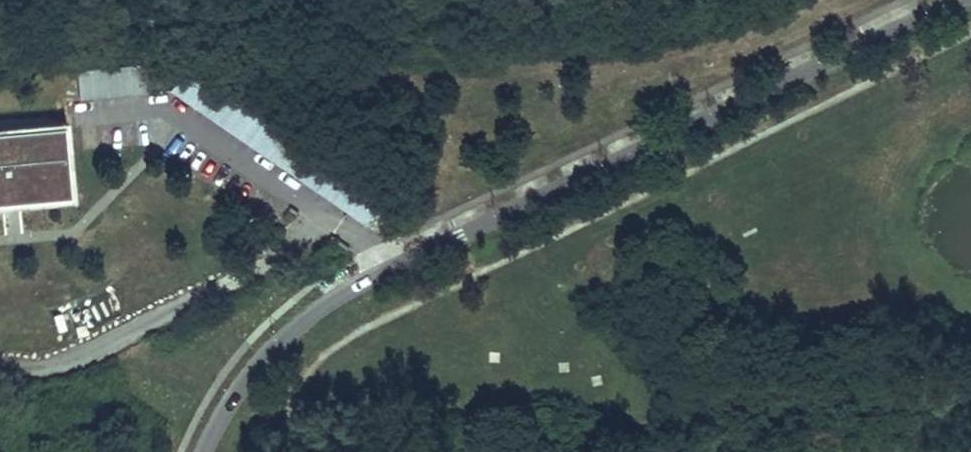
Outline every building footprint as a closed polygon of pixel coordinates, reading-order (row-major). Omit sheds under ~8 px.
[(81,99),(151,93),(148,64),(78,70),(81,99)] [(189,67),(173,91),(366,224),(397,209),(189,67)] [(69,195),(63,126),(0,131),(0,201),(69,195)]
